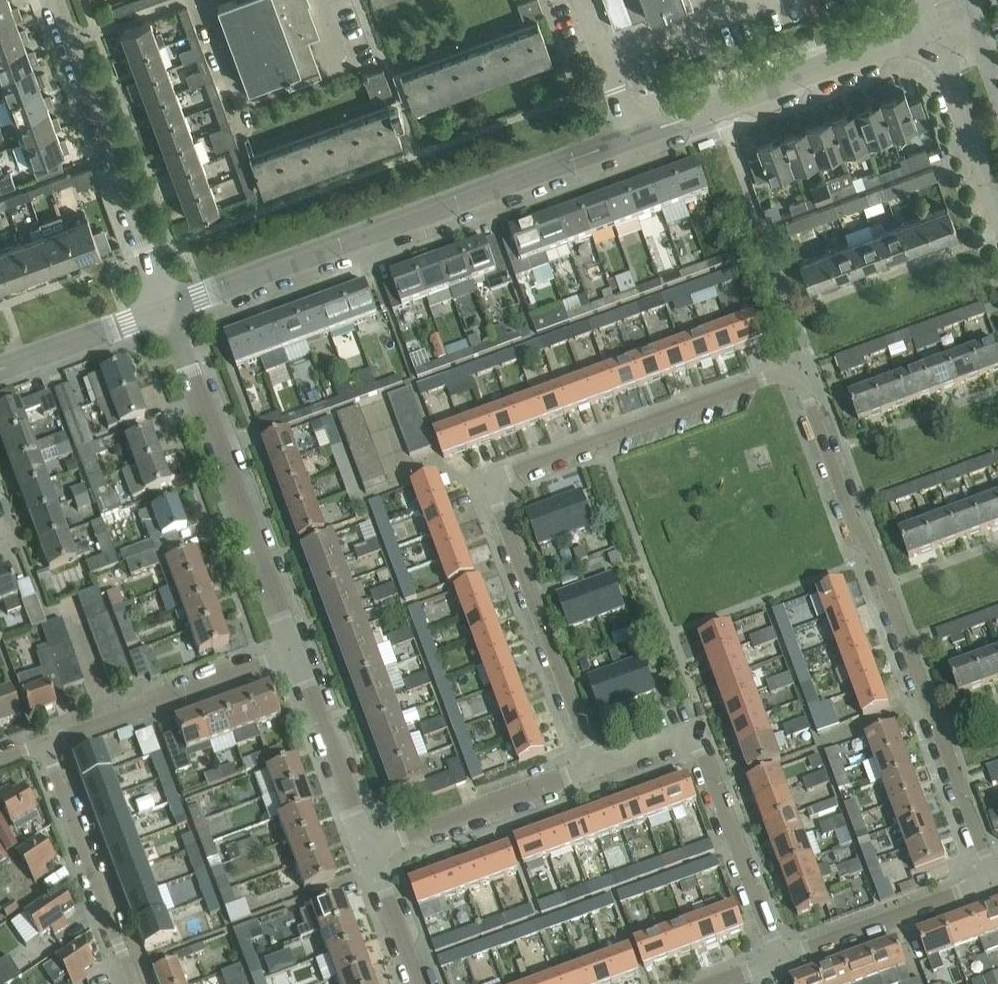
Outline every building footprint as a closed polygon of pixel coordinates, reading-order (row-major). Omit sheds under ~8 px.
[(8,0),(0,0),(0,24),(15,19),(14,16),(20,14),(17,7),(11,9),(8,0)] [(138,6),(135,0),(128,0),(110,6),(113,15),(138,6)] [(217,5),(248,87),(283,74),(288,87),(321,74),(308,39),(319,34),(307,3),(303,4),(301,0),(230,0),(217,5)] [(541,8),(538,0),(523,0),(516,2),(521,16),(541,8)] [(684,0),(604,0),(613,26),(684,0)] [(193,26),(186,6),(178,9),(185,29),(193,26)] [(551,58),(536,18),(535,18),(537,24),(401,74),(399,68),(398,69),(412,109),(414,108),(412,102),(421,99),(423,104),(439,99),(437,94),(446,90),(448,95),(464,89),(462,84),(471,80),(473,86),(489,80),(487,75),(497,72),(498,77),(514,71),(512,66),(522,62),(524,67),(549,58),(550,58),(551,58)] [(15,19),(0,24),(0,49),(23,41),(22,38),(28,36),(25,29),(19,31),(15,19)] [(154,33),(149,20),(119,31),(120,32),(129,55),(158,44),(164,41),(160,31),(154,33)] [(183,62),(196,57),(204,54),(195,30),(187,34),(191,45),(178,50),(183,62)] [(23,41),(0,49),(0,74),(31,63),(30,60),(36,58),(33,51),(28,53),(23,41)] [(137,78),(167,67),(158,44),(129,55),(137,78)] [(189,86),(204,80),(212,77),(204,54),(196,57),(200,69),(185,74),(189,86)] [(31,63),(0,74),(0,82),(6,97),(39,85),(38,82),(44,80),(41,73),(35,75),(31,63)] [(146,101),(175,91),(167,67),(137,78),(146,101)] [(391,92),(382,68),(367,73),(366,72),(361,74),(371,99),(391,92)] [(219,95),(212,77),(204,80),(211,98),(219,95)] [(44,97),(39,85),(6,97),(14,119),(47,107),(46,104),(52,102),(49,95),(44,97)] [(908,102),(903,89),(902,90),(903,93),(880,101),(892,134),(915,126),(916,129),(929,125),(919,98),(908,102)] [(154,125),(184,114),(175,91),(146,101),(154,125)] [(249,151),(248,152),(262,192),(264,191),(262,186),(271,182),(273,187),(289,182),(287,177),(288,176),(296,173),(298,178),(314,173),(312,167),(316,166),(321,164),(323,169),(339,163),(337,158),(343,156),(347,155),(348,160),(364,154),(362,149),(371,146),(372,145),(374,150),(399,141),(400,141),(401,141),(394,122),(402,119),(403,119),(395,98),(394,99),(396,104),(360,117),(333,127),(305,137),(277,147),(251,157),(249,151)] [(228,118),(221,100),(213,103),(219,121),(228,118)] [(867,143),(892,134),(880,101),(855,110),(867,143)] [(51,119),(47,107),(14,119),(21,140),(55,128),(54,126),(60,124),(57,117),(51,119)] [(867,143),(855,110),(830,119),(842,152),(855,148),(859,158),(871,153),(867,143)] [(163,148),(192,137),(184,114),(154,125),(163,148)] [(818,161),(842,152),(830,119),(806,128),(818,161)] [(237,142),(230,123),(221,126),(221,127),(209,131),(216,150),(237,142)] [(59,141),(55,128),(21,140),(30,163),(33,162),(38,176),(62,168),(56,153),(63,151),(63,150),(62,148),(68,146),(65,139),(59,141)] [(794,170),(818,161),(806,128),(782,137),(794,170)] [(172,171),(201,160),(192,137),(163,148),(172,171)] [(794,170),(782,137),(757,146),(756,143),(755,143),(759,154),(748,158),(756,181),(767,177),(768,179),(794,170)] [(238,146),(230,149),(236,168),(245,165),(238,146)] [(905,171),(930,162),(925,148),(900,157),(902,162),(905,171)] [(180,194),(210,183),(201,160),(172,171),(180,194)] [(685,205),(690,203),(709,196),(696,161),(695,161),(696,164),(673,173),(685,205)] [(880,180),(905,171),(902,162),(877,172),(880,180)] [(911,187),(936,178),(932,167),(907,176),(911,187)] [(247,169),(238,173),(245,192),(254,189),(247,169)] [(0,189),(15,184),(10,171),(0,174),(0,189)] [(861,173),(852,177),(853,181),(855,188),(880,180),(877,172),(862,177),(861,173)] [(662,213),(685,205),(673,173),(650,181),(662,213)] [(69,182),(66,174),(49,180),(52,189),(69,182)] [(907,176),(888,183),(892,194),(899,191),(910,187),(911,187),(907,176)] [(638,222),(662,213),(650,181),(627,190),(638,222)] [(807,206),(831,197),(828,190),(829,189),(826,181),(810,186),(813,195),(804,198),(807,206)] [(831,197),(851,190),(855,188),(853,181),(829,189),(828,190),(831,197)] [(47,191),(44,182),(27,188),(30,197),(47,191)] [(189,218),(218,207),(210,183),(180,194),(189,217),(188,217),(189,218)] [(883,185),(863,192),(867,203),(887,196),(883,185)] [(5,196),(8,205),(25,199),(22,190),(5,196)] [(615,230),(638,222),(627,190),(603,198),(615,230)] [(838,214),(862,205),(858,194),(834,203),(838,214)] [(592,239),(615,230),(603,198),(580,207),(592,239)] [(792,211),(807,206),(804,198),(789,204),(792,211)] [(834,203),(814,210),(818,221),(836,214),(838,214),(834,203)] [(931,240),(955,231),(947,206),(922,215),(931,240)] [(569,247),(592,239),(580,207),(557,215),(569,248),(569,247)] [(803,214),(789,220),(793,230),(804,226),(811,223),(813,223),(809,212),(803,214)] [(557,215),(534,224),(546,256),(550,267),(572,258),(569,248),(557,215)] [(907,249),(931,240),(922,215),(897,224),(907,249)] [(99,251),(87,217),(65,225),(77,259),(79,258),(81,264),(88,261),(86,255),(98,251),(99,251)] [(885,229),(882,220),(870,224),(873,233),(872,233),(882,258),(907,249),(897,224),(885,229)] [(44,277),(42,272),(55,267),(42,233),(43,233),(40,224),(29,228),(32,236),(20,241),(32,275),(35,274),(37,280),(44,277)] [(550,268),(546,256),(534,224),(510,232),(513,240),(503,244),(517,280),(550,268)] [(66,269),(64,264),(77,259),(65,225),(43,233),(42,233),(55,267),(57,266),(59,272),(66,269)] [(857,267),(882,258),(872,233),(848,242),(857,267)] [(484,242),(461,250),(473,283),(488,278),(492,290),(512,283),(504,263),(498,246),(497,245),(487,248),(484,238),(483,239),(484,242)] [(20,280),(32,275),(20,241),(0,248),(0,253),(11,283),(13,282),(15,288),(22,285),(20,280)] [(833,277),(857,267),(848,242),(823,251),(833,277)] [(461,250),(438,259),(450,291),(473,283),(461,250)] [(808,286),(833,277),(823,251),(799,261),(808,286)] [(11,283),(0,253),(0,287),(11,283)] [(605,273),(616,267),(608,254),(597,261),(605,273)] [(731,255),(711,262),(714,269),(734,262),(731,255)] [(438,259),(414,267),(426,300),(450,291),(438,259)] [(706,264),(688,271),(691,278),(709,271),(706,264)] [(426,300),(414,267),(392,276),(390,273),(389,273),(394,285),(385,288),(384,287),(393,312),(426,300)] [(736,269),(716,276),(720,287),(740,279),(736,269)] [(683,273),(665,279),(668,287),(686,280),(683,273)] [(711,278),(692,286),(695,296),(715,289),(711,278)] [(660,281),(642,288),(645,295),(663,288),(660,281)] [(365,285),(342,294),(354,326),(368,321),(377,317),(371,301),(365,282),(364,282),(365,285)] [(667,295),(671,305),(691,298),(687,287),(667,295)] [(637,290),(619,296),(621,304),(640,297),(637,290)] [(331,335),(354,326),(342,294),(319,302),(331,335)] [(582,310),(573,314),(575,321),(593,314),(590,307),(591,307),(586,295),(577,298),(582,310)] [(662,296),(643,304),(647,314),(666,307),(662,296)] [(614,298),(595,305),(598,312),(617,306),(614,298)] [(308,343),(331,335),(319,302),(296,311),(308,343)] [(962,324),(968,321),(986,315),(983,304),(958,313),(962,324)] [(638,305),(618,313),(622,323),(642,316),(638,305)] [(565,308),(546,315),(549,322),(551,330),(570,323),(568,315),(565,308)] [(285,352),(308,343),(296,311),(273,319),(285,352)] [(958,313),(938,320),(942,331),(962,324),(958,313)] [(613,314),(594,322),(598,332),(617,325),(613,314)] [(738,351),(763,342),(753,317),(729,326),(738,351)] [(261,360),(285,352),(273,319),(250,328),(261,360)] [(933,322),(914,329),(918,340),(937,333),(933,322)] [(589,324),(569,331),(573,341),(593,334),(589,324)] [(509,337),(504,326),(491,331),(495,342),(497,350),(521,341),(518,334),(509,337)] [(714,360),(738,351),(729,326),(704,335),(714,360)] [(261,360),(250,328),(226,337),(225,333),(224,334),(237,369),(261,360)] [(450,328),(441,331),(450,352),(458,348),(450,328)] [(909,331),(888,338),(892,349),(911,342),(913,342),(909,331)] [(564,333),(545,340),(549,350),(568,343),(564,333)] [(439,335),(430,339),(439,361),(447,358),(439,335)] [(479,335),(467,339),(472,350),(483,346),(479,335)] [(689,369),(714,360),(704,335),(680,344),(689,369)] [(884,340),(864,347),(868,358),(888,351),(884,340)] [(471,351),(474,358),(497,350),(495,342),(471,351)] [(540,342),(520,349),(524,359),(544,352),(540,342)] [(997,370),(997,345),(997,342),(972,352),(981,377),(997,370)] [(665,378),(689,369),(680,344),(655,353),(665,378)] [(863,360),(859,349),(835,358),(841,375),(866,366),(864,360),(863,360)] [(451,367),(474,358),(471,351),(448,359),(451,367)] [(515,351),(496,358),(500,369),(519,361),(515,351)] [(957,386),(981,377),(972,352),(947,361),(957,386)] [(640,387),(665,378),(655,353),(631,362),(640,387)] [(427,376),(451,367),(448,359),(439,362),(424,368),(415,371),(418,379),(427,376)] [(491,360),(471,367),(475,378),(495,370),(491,360)] [(932,395),(957,386),(947,361),(923,370),(932,395)] [(616,396),(640,387),(631,362),(606,371),(616,396)] [(98,406),(134,392),(125,366),(125,364),(100,373),(100,374),(87,378),(98,406)] [(466,369),(447,376),(451,387),(470,379),(466,369)] [(366,391),(358,394),(361,400),(379,394),(376,387),(377,387),(370,370),(359,374),(366,391)] [(907,404),(932,395),(923,370),(898,379),(907,404)] [(591,405),(616,396),(606,371),(582,380),(591,405)] [(348,378),(334,383),(340,400),(335,402),(338,409),(356,402),(353,395),(354,395),(348,378)] [(401,378),(381,385),(384,392),(404,384),(401,378)] [(442,378),(423,385),(427,396),(446,389),(442,378)] [(883,413),(907,404),(898,379),(874,388),(883,413)] [(567,414),(591,405),(582,380),(557,389),(567,414)] [(78,409),(69,385),(54,390),(64,419),(83,412),(81,409),(78,409)] [(858,422),(883,413),(874,388),(849,397),(858,422)] [(393,410),(416,402),(411,389),(388,398),(393,410)] [(542,423),(567,414),(557,389),(533,398),(542,423)] [(143,415),(134,392),(98,406),(107,430),(144,416),(144,415),(143,415)] [(49,393),(17,404),(0,410),(0,438),(1,441),(28,432),(21,415),(40,408),(43,416),(56,411),(49,393)] [(518,432),(542,423),(533,398),(508,407),(518,432)] [(397,422),(420,414),(416,402),(393,410),(397,422)] [(330,404),(312,411),(314,417),(333,411),(330,404)] [(493,441),(518,432),(508,407),(484,416),(493,441)] [(342,429),(365,421),(360,408),(337,417),(342,429)] [(77,451),(95,445),(94,443),(83,412),(64,419),(69,433),(76,451),(76,450),(77,451)] [(284,421),(281,413),(257,422),(262,437),(286,428),(284,421)] [(307,413),(289,419),(291,426),(310,419),(307,413)] [(402,434),(424,426),(420,414),(397,422),(402,434)] [(469,450),(493,441),(484,416),(459,425),(469,450)] [(341,442),(332,417),(311,425),(315,436),(318,435),(325,433),(330,446),(341,442)] [(346,440),(369,432),(365,421),(342,429),(346,440)] [(444,459),(469,450),(459,425),(435,434),(444,459)] [(406,447),(429,438),(424,426),(402,434),(406,447)] [(122,472),(159,459),(150,433),(150,431),(125,441),(134,467),(122,471),(122,472)] [(33,446),(28,432),(1,441),(11,467),(37,457),(37,456),(54,449),(55,451),(68,446),(64,434),(33,446)] [(351,453),(373,444),(369,432),(346,440),(351,453)] [(273,467),(298,458),(289,433),(264,442),(273,467)] [(410,456),(432,448),(429,438),(406,447),(410,456)] [(89,485),(103,479),(95,457),(107,453),(102,441),(94,443),(95,445),(77,451),(89,485)] [(355,464),(377,456),(373,444),(351,453),(355,464)] [(58,460),(72,455),(68,446),(55,451),(58,460)] [(343,446),(331,451),(339,470),(350,466),(343,446)] [(988,457),(993,468),(997,466),(997,453),(988,457)] [(359,475),(382,467),(377,456),(355,464),(359,475)] [(20,492),(46,483),(37,457),(11,467),(20,492)] [(282,491),(307,482),(298,458),(273,467),(282,491)] [(983,458),(964,466),(968,477),(988,470),(983,458)] [(168,482),(159,459),(122,472),(131,497),(149,491),(169,484),(168,482)] [(363,485),(385,477),(382,467),(359,475),(363,485)] [(352,471),(341,475),(348,495),(360,491),(352,471)] [(389,485),(385,477),(363,485),(365,493),(389,485)] [(422,511),(447,502),(438,477),(413,486),(422,511)] [(109,495),(103,479),(89,485),(101,517),(122,509),(115,492),(109,495)] [(291,516),(316,507),(307,482),(282,491),(291,516)] [(46,483),(20,492),(30,519),(56,509),(46,483)] [(910,486),(890,493),(894,504),(914,497),(910,486)] [(84,488),(71,493),(74,502),(88,497),(84,488)] [(594,526),(581,492),(580,493),(580,494),(554,503),(566,535),(592,526),(593,527),(594,526)] [(361,496),(350,500),(357,520),(369,516),(361,496)] [(78,511),(91,507),(88,497),(74,502),(78,511)] [(997,526),(997,498),(997,497),(973,506),(982,531),(997,526)] [(380,498),(369,502),(376,522),(388,518),(381,498),(380,498)] [(186,529),(175,501),(138,515),(142,525),(144,525),(154,552),(178,543),(175,533),(186,529)] [(431,536),(456,526),(447,502),(422,511),(431,536)] [(566,535),(554,503),(528,513),(528,512),(527,512),(539,546),(540,546),(540,545),(566,535)] [(958,541),(982,531),(973,506),(949,515),(958,541)] [(300,541),(325,531),(316,507),(291,516),(300,541)] [(39,544),(66,534),(56,509),(30,519),(39,544)] [(933,550),(958,541),(949,515),(924,524),(933,550)] [(90,576),(93,574),(118,565),(102,521),(90,525),(101,557),(85,563),(90,576)] [(390,523),(378,527),(386,547),(397,543),(390,523)] [(909,559),(933,550),(924,524),(899,534),(909,559)] [(440,560),(465,551),(456,526),(431,536),(440,560)] [(71,549),(66,534),(39,544),(49,570),(75,560),(90,554),(86,543),(71,549)] [(311,571),(342,559),(334,537),(303,548),(311,571)] [(370,556),(381,551),(376,540),(365,544),(370,556)] [(154,552),(140,557),(126,562),(131,576),(159,566),(167,589),(173,586),(203,575),(194,551),(183,555),(178,543),(154,552)] [(358,560),(370,556),(365,544),(354,548),(358,560)] [(136,548),(121,553),(124,563),(126,562),(140,557),(136,548)] [(399,548),(387,552),(395,572),(406,567),(399,548)] [(449,585),(456,582),(474,575),(465,551),(440,560),(449,585)] [(320,593),(351,581),(342,559),(311,571),(320,593)] [(15,597),(17,596),(7,570),(0,573),(0,603),(3,602),(8,614),(20,610),(15,597)] [(408,572),(397,577),(404,597),(416,592),(408,572)] [(181,608),(211,597),(203,575),(173,586),(181,608)] [(624,609),(612,575),(611,575),(611,577),(585,586),(597,618),(623,608),(623,609),(624,609)] [(328,615),(359,604),(351,581),(320,593),(328,615)] [(465,615),(490,606),(481,582),(456,591),(465,615)] [(394,584),(382,588),(387,601),(399,596),(394,584)] [(827,618),(852,609),(843,584),(818,593),(827,618)] [(597,618),(585,586),(559,595),(558,595),(557,595),(570,629),(571,628),(597,618)] [(375,605),(385,602),(387,601),(382,588),(370,593),(375,605)] [(82,610),(101,603),(96,589),(77,596),(82,610)] [(112,610),(123,606),(123,605),(117,590),(106,594),(112,610)] [(32,629),(40,626),(46,624),(35,596),(21,602),(32,629)] [(220,620),(211,597),(181,608),(182,610),(175,612),(178,621),(185,618),(190,632),(220,620)] [(120,632),(131,628),(124,608),(135,604),(133,601),(123,605),(123,606),(112,610),(114,616),(120,632)] [(87,623),(106,616),(101,603),(82,610),(87,623)] [(336,638),(367,626),(359,604),(328,615),(336,638)] [(420,605),(409,609),(416,628),(427,624),(420,605)] [(474,640),(499,631),(490,606),(465,615),(474,640)] [(783,606),(772,610),(779,629),(780,630),(791,626),(783,606)] [(990,611),(994,622),(997,620),(997,608),(990,611)] [(836,643),(861,633),(852,609),(827,618),(836,643)] [(985,613),(965,620),(969,631),(989,624),(985,613)] [(92,636),(112,628),(107,615),(106,616),(87,623),(92,636)] [(45,641),(67,633),(62,619),(46,624),(40,626),(41,629),(45,641)] [(198,654),(228,643),(220,620),(190,632),(198,654)] [(965,641),(962,633),(964,633),(960,622),(936,631),(940,642),(950,638),(953,646),(965,641)] [(740,649),(731,625),(699,637),(700,639),(700,638),(708,660),(740,649)] [(371,636),(367,626),(336,638),(345,660),(376,648),(375,648),(389,643),(387,638),(384,640),(381,632),(371,636)] [(97,649),(117,642),(112,628),(92,636),(97,649)] [(126,646),(136,643),(131,628),(120,632),(126,646)] [(403,645),(415,641),(411,629),(399,633),(403,645)] [(429,629),(418,633),(425,653),(436,648),(429,629)] [(766,646),(778,641),(774,629),(762,633),(766,646)] [(483,664),(508,655),(499,631),(474,640),(483,664)] [(792,631),(782,635),(789,655),(800,651),(792,631)] [(49,653),(71,646),(67,633),(45,641),(49,651),(49,653)] [(392,650),(403,645),(399,633),(387,637),(387,638),(389,643),(392,650)] [(754,650),(766,646),(762,633),(750,638),(754,650)] [(861,633),(836,643),(841,656),(845,667),(870,658),(861,633)] [(102,662),(122,654),(117,642),(97,649),(102,662)] [(54,666),(75,658),(71,646),(49,653),(54,666)] [(137,678),(148,674),(142,659),(150,656),(147,648),(129,655),(137,678)] [(353,682),(384,671),(376,648),(345,660),(353,682)] [(717,682),(748,671),(740,649),(708,660),(717,682)] [(54,666),(49,653),(49,651),(37,655),(44,676),(31,680),(29,675),(16,680),(29,716),(55,706),(50,692),(62,688),(59,678),(54,666)] [(997,681),(997,652),(974,661),(984,686),(997,681)] [(438,653),(427,658),(434,677),(446,673),(438,653)] [(107,676),(127,668),(122,654),(102,662),(107,676)] [(493,689),(518,680),(508,655),(483,664),(493,689)] [(802,656),(791,660),(798,679),(809,675),(802,656)] [(59,678),(80,671),(75,658),(54,666),(59,678)] [(655,692),(643,658),(641,659),(642,660),(616,669),(627,701),(654,692),(654,693),(655,692)] [(838,670),(836,671),(841,686),(851,683),(854,692),(879,683),(870,658),(845,667),(837,670),(838,670)] [(959,695),(984,686),(974,661),(950,670),(959,695)] [(111,688),(132,680),(127,668),(107,676),(111,688)] [(627,701),(616,669),(589,679),(589,678),(588,678),(600,712),(602,712),(601,711),(627,701)] [(63,689),(84,682),(80,671),(59,678),(62,688),(63,689)] [(361,705),(392,693),(384,671),(353,682),(361,705)] [(725,704),(756,693),(748,671),(717,682),(725,704)] [(420,690),(432,685),(427,673),(415,677),(420,690)] [(783,690),(795,686),(790,673),(778,678),(783,690)] [(408,694),(420,690),(415,677),(403,682),(408,694)] [(447,678),(436,682),(443,702),(455,698),(447,678)] [(778,678),(766,682),(769,688),(771,695),(783,690),(778,678)] [(502,714),(527,704),(518,680),(493,689),(502,714)] [(811,680),(800,684),(808,704),(818,700),(811,680)] [(863,716),(888,707),(879,683),(854,692),(863,716)] [(279,717),(268,686),(251,692),(252,694),(245,696),(245,695),(244,695),(256,726),(279,717)] [(20,719),(10,691),(0,695),(0,727),(20,719)] [(370,727),(400,715),(392,693),(361,705),(370,727)] [(756,693),(725,704),(733,726),(764,715),(756,693)] [(256,726),(244,695),(228,701),(229,702),(222,705),(221,703),(232,735),(256,726)] [(818,732),(840,724),(834,710),(839,708),(835,698),(820,704),(820,705),(809,709),(818,732)] [(456,702),(445,707),(452,725),(463,721),(456,702)] [(232,735),(221,703),(220,704),(221,705),(214,708),(213,706),(197,712),(198,714),(209,743),(232,735)] [(511,738),(536,729),(527,704),(502,714),(511,738)] [(198,714),(191,716),(190,715),(174,721),(181,741),(166,747),(176,773),(191,767),(185,752),(209,743),(198,714)] [(378,749),(409,738),(400,715),(370,727),(378,749)] [(733,726),(742,750),(773,738),(764,715),(733,726)] [(437,734),(449,730),(444,717),(432,722),(437,734)] [(800,736),(810,732),(806,720),(795,724),(800,736)] [(425,739),(437,734),(432,722),(420,726),(425,739)] [(788,740),(800,736),(795,724),(784,728),(788,740)] [(465,726),(454,730),(461,751),(473,747),(465,726)] [(874,761),(904,750),(896,728),(896,726),(866,737),(874,761)] [(119,742),(135,736),(134,736),(135,735),(132,727),(116,732),(119,742)] [(134,736),(135,736),(143,758),(150,756),(159,752),(151,729),(135,735),(134,736)] [(520,763),(545,753),(536,729),(511,738),(520,763)] [(748,771),(749,772),(781,760),(777,750),(787,746),(783,736),(773,740),(773,738),(742,750),(749,770),(748,771)] [(386,772),(417,760),(409,738),(378,749),(386,772)] [(81,782),(109,771),(100,747),(72,758),(81,782)] [(270,762),(284,757),(280,747),(266,752),(270,762)] [(833,776),(844,772),(838,757),(841,756),(838,748),(825,752),(833,776)] [(904,750),(874,761),(877,769),(882,783),(912,772),(904,750)] [(475,751),(463,756),(471,776),(482,772),(475,751)] [(165,765),(159,752),(150,756),(155,769),(165,765)] [(255,768),(270,762),(266,752),(251,758),(255,768)] [(274,793),(304,782),(295,759),(276,766),(265,770),(266,771),(254,775),(258,786),(262,798),(274,793)] [(426,784),(421,772),(417,760),(386,772),(395,794),(417,786),(417,787),(426,784)] [(447,765),(450,774),(455,787),(467,783),(459,761),(447,765)] [(997,783),(997,763),(986,767),(992,785),(997,783)] [(223,781),(237,775),(233,765),(219,770),(223,781)] [(789,793),(780,769),(748,781),(748,782),(749,782),(757,805),(789,793)] [(208,786),(223,781),(219,770),(204,776),(208,786)] [(118,795),(109,771),(81,782),(90,805),(118,795)] [(844,772),(833,776),(838,790),(839,790),(849,787),(844,772)] [(890,805),(920,794),(912,772),(882,783),(890,805)] [(819,789),(830,785),(826,773),(815,777),(819,789)] [(445,791),(455,787),(450,774),(440,778),(445,791)] [(808,793),(819,789),(815,777),(803,781),(808,793)] [(422,800),(445,791),(440,778),(426,784),(417,787),(422,800)] [(672,812),(678,810),(697,803),(687,778),(663,787),(672,812)] [(277,819),(309,807),(312,806),(304,782),(274,793),(282,816),(277,817),(277,819)] [(168,803),(178,800),(173,787),(163,790),(168,803)] [(647,821),(672,812),(663,787),(638,796),(647,821)] [(22,788),(11,794),(8,788),(0,793),(0,804),(11,823),(35,810),(22,788)] [(765,827),(797,815),(789,793),(757,805),(765,827)] [(898,826),(928,815),(920,794),(890,805),(898,826)] [(118,795),(90,805),(99,829),(127,819),(118,795)] [(623,830),(647,821),(638,796),(614,805),(623,830)] [(183,813),(178,800),(168,803),(173,817),(183,813)] [(810,819),(838,808),(835,800),(807,810),(810,819)] [(849,820),(860,816),(855,801),(844,805),(849,820)] [(598,839),(623,830),(614,805),(589,814),(598,839)] [(193,824),(203,820),(198,806),(188,809),(193,824)] [(315,830),(312,823),(314,822),(309,807),(277,819),(286,841),(317,830),(317,829),(315,830)] [(6,852),(16,846),(10,834),(0,814),(0,839),(6,852)] [(574,848),(598,839),(589,814),(564,823),(574,848)] [(774,849),(805,838),(797,815),(765,827),(774,849)] [(907,849),(936,838),(928,815),(898,826),(907,849)] [(855,834),(865,830),(860,816),(849,820),(855,834)] [(835,833),(847,829),(842,817),(831,822),(835,833)] [(136,842),(127,819),(99,829),(108,853),(145,839),(136,842)] [(824,838),(835,833),(831,822),(820,826),(824,838)] [(549,857),(574,848),(564,823),(540,832),(549,857)] [(23,826),(13,831),(20,845),(30,840),(23,826)] [(196,833),(201,846),(212,842),(207,829),(196,833)] [(324,853),(321,846),(323,846),(317,830),(286,841),(294,865),(326,853),(325,853),(324,853)] [(524,866),(549,857),(540,832),(515,841),(524,866)] [(195,847),(190,834),(181,837),(186,851),(195,847)] [(210,870),(228,864),(260,851),(256,838),(226,849),(229,857),(208,865),(210,870)] [(781,870),(812,859),(805,838),(774,849),(781,870)] [(936,838),(907,849),(908,853),(915,872),(945,860),(945,859),(944,859),(936,838)] [(117,877),(145,867),(141,855),(150,852),(145,839),(108,853),(117,877)] [(34,881),(47,873),(43,868),(53,861),(39,840),(16,855),(34,881)] [(690,861),(714,852),(715,852),(711,840),(703,843),(686,849),(690,861)] [(207,862),(218,858),(212,842),(201,846),(207,862)] [(871,845),(860,849),(866,864),(876,860),(871,845)] [(186,851),(191,864),(200,861),(195,847),(186,851)] [(494,881),(518,872),(509,847),(485,856),(494,881)] [(681,851),(661,858),(665,870),(685,863),(681,851)] [(332,876),(330,870),(331,869),(326,853),(294,865),(303,889),(334,877),(334,876),(332,876)] [(469,890),(494,881),(485,856),(460,865),(469,890)] [(733,903),(716,857),(691,866),(696,877),(711,871),(724,906),(733,903)] [(816,869),(812,859),(781,870),(790,894),(821,882),(821,881),(833,876),(828,864),(816,869)] [(656,860),(636,867),(641,879),(660,872),(656,860)] [(871,879),(872,878),(882,875),(876,860),(866,864),(871,879)] [(630,870),(627,862),(610,869),(612,876),(616,888),(641,879),(636,867),(630,870)] [(852,877),(863,873),(859,862),(848,866),(852,877)] [(444,899),(469,890),(460,865),(435,874),(444,899)] [(696,877),(691,866),(667,875),(671,886),(681,882),(684,891),(699,886),(696,877)] [(840,881),(852,877),(848,866),(836,870),(840,881)] [(145,867),(117,877),(126,901),(154,891),(154,890),(163,887),(159,875),(149,879),(145,867)] [(419,908),(438,902),(444,899),(435,874),(410,883),(419,908)] [(225,875),(214,879),(219,894),(230,889),(225,875)] [(667,875),(647,882),(651,893),(671,886),(667,875)] [(591,897),(616,888),(612,876),(588,885),(587,885),(591,897)] [(199,886),(204,899),(213,895),(208,882),(199,886)] [(798,916),(829,904),(821,882),(790,894),(798,914),(797,914),(798,916)] [(621,904),(646,895),(642,884),(617,893),(621,904)] [(242,901),(237,888),(237,887),(230,889),(219,894),(230,923),(250,916),(244,900),(242,901)] [(542,915),(567,906),(560,887),(536,896),(538,903),(542,915)] [(582,887),(563,894),(567,906),(587,899),(582,887)] [(135,925),(163,914),(154,891),(126,901),(135,925)] [(55,934),(67,925),(63,920),(73,913),(59,892),(25,915),(39,936),(51,928),(55,934)] [(609,894),(589,901),(593,912),(613,904),(610,896),(609,894)] [(210,915),(219,911),(213,895),(204,899),(210,915)] [(304,927),(297,930),(300,938),(308,936),(320,931),(350,920),(350,919),(348,920),(346,913),(347,913),(341,896),(311,907),(311,908),(299,913),(304,927)] [(720,912),(715,900),(705,904),(709,916),(710,916),(719,941),(744,932),(734,907),(720,912)] [(7,918),(19,910),(13,901),(1,909),(7,918)] [(584,903),(564,910),(568,921),(588,914),(584,903)] [(996,904),(970,914),(980,940),(985,953),(997,949),(997,909),(996,904)] [(526,908),(506,915),(510,926),(529,918),(526,908)] [(560,912),(540,920),(544,930),(550,928),(563,923),(564,923),(560,912)] [(135,925),(144,949),(172,938),(163,914),(135,925)] [(954,950),(980,940),(970,914),(944,923),(954,950)] [(501,916),(481,924),(485,935),(505,927),(501,916)] [(694,950),(719,941),(710,916),(709,916),(685,925),(694,950)] [(356,936),(350,920),(320,931),(308,936),(320,932),(328,954),(357,943),(354,936),(356,936)] [(256,921),(233,929),(239,945),(249,942),(262,937),(256,921)] [(515,941),(539,932),(535,921),(511,931),(515,941)] [(933,973),(943,969),(939,955),(954,950),(944,923),(918,933),(928,961),(933,973)] [(460,944),(485,935),(481,924),(456,933),(460,944)] [(669,959),(694,950),(685,925),(660,934),(669,959)] [(490,951),(515,941),(511,931),(486,940),(490,951)] [(436,953),(454,946),(460,944),(456,933),(432,942),(436,953)] [(644,968),(669,959),(660,934),(635,943),(644,968)] [(466,960),(490,951),(486,940),(462,949),(466,960)] [(906,967),(896,941),(869,951),(879,977),(882,983),(922,983),(921,979),(911,982),(906,967)] [(365,966),(363,960),(365,959),(358,942),(357,943),(328,954),(337,978),(367,966),(365,966)] [(205,951),(202,943),(180,952),(183,960),(205,952),(205,951)] [(43,968),(53,983),(55,983),(66,977),(71,983),(76,983),(86,978),(82,973),(93,965),(78,944),(62,956),(55,960),(43,968)] [(456,951),(442,956),(446,967),(460,962),(466,960),(462,949),(456,951)] [(614,983),(638,975),(639,974),(629,949),(605,958),(614,983)] [(879,977),(869,951),(844,960),(853,983),(882,983),(879,977)] [(250,975),(260,971),(255,956),(244,960),(250,975)] [(21,977),(9,957),(0,962),(0,983),(10,983),(21,977)] [(614,983),(605,958),(580,967),(586,983),(613,983),(614,983)] [(844,960),(818,970),(823,983),(853,983),(844,960)] [(152,971),(157,983),(184,983),(175,962),(152,971)] [(366,968),(367,967),(367,966),(337,978),(340,983),(374,983),(370,974),(368,974),(366,968)] [(556,976),(559,983),(586,983),(580,967),(578,968),(568,972),(556,976)] [(818,970),(791,980),(793,983),(823,983),(818,970)] [(972,983),(996,983),(993,975),(982,979),(972,983)]
